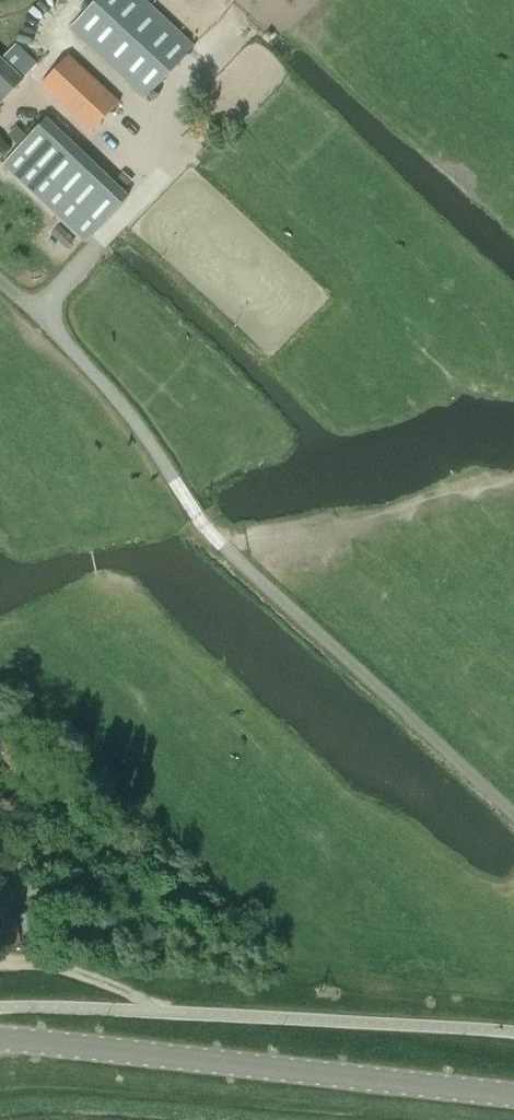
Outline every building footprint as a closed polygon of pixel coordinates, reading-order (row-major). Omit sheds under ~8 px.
[(193,47),(143,0),(96,0),(70,28),(145,98),(193,47)] [(36,65),(15,44),(1,59),(0,58),(0,103),(36,65)] [(67,55),(40,84),(91,132),(119,103),(67,55)] [(86,242),(128,197),(45,118),(3,164),(86,242)] [(28,750),(13,732),(6,723),(0,729),(0,750),(11,763),(28,750)] [(38,912),(21,915),(25,941),(43,938),(42,936),(39,916),(38,912)] [(50,914),(39,916),(42,936),(54,934),(50,914)] [(17,918),(4,919),(7,946),(21,944),(17,918)]
